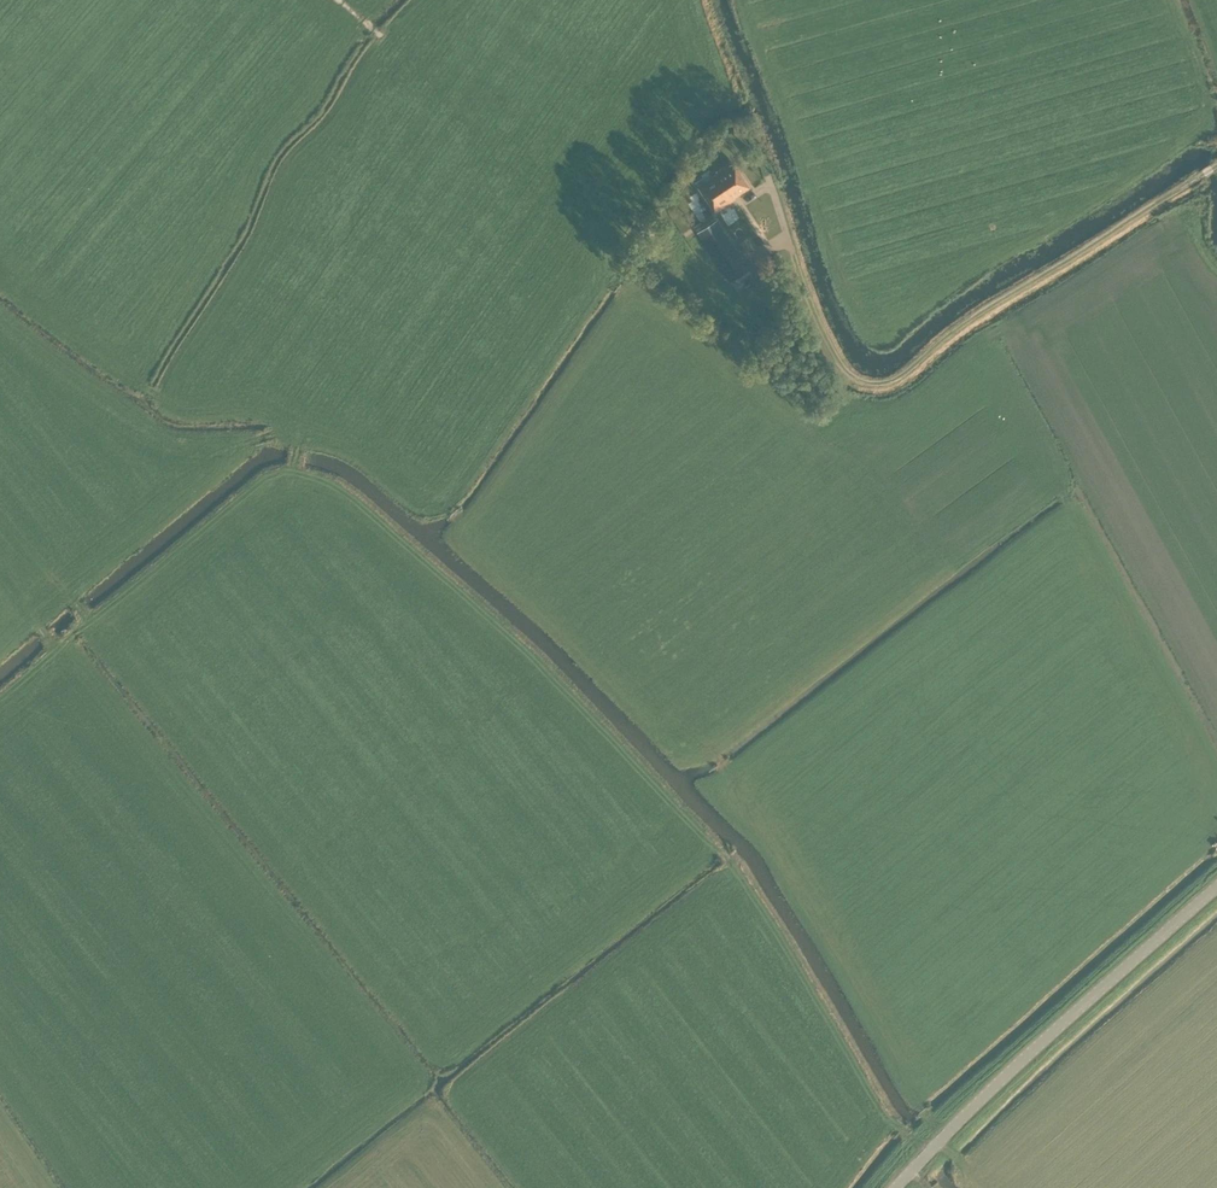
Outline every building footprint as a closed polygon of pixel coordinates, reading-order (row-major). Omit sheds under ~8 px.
[(698,185),(715,212),(735,198),(734,196),(749,186),(734,162),(698,185)] [(729,282),(748,270),(717,221),(697,233),(729,282)]
